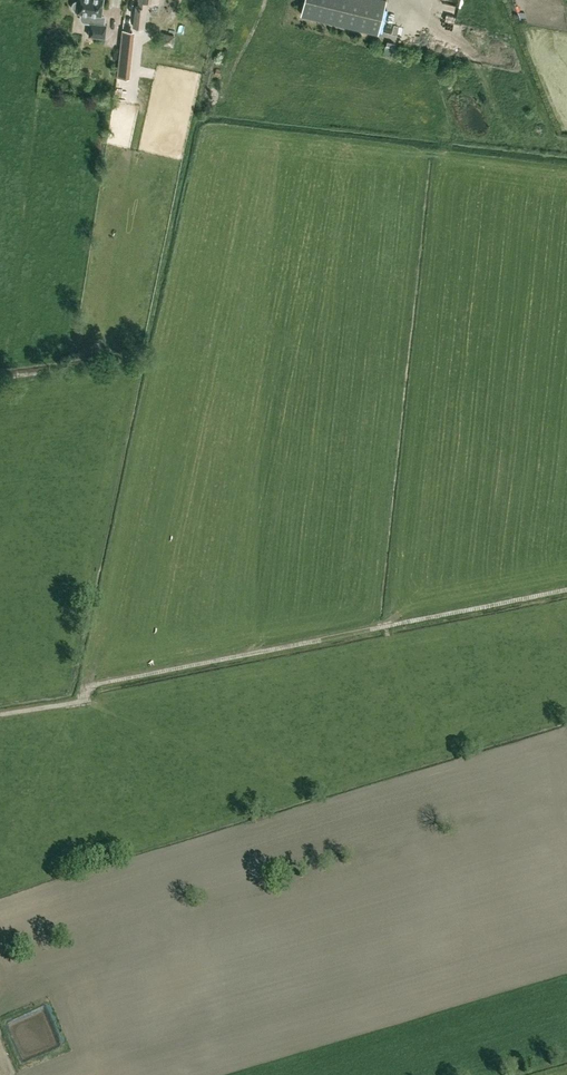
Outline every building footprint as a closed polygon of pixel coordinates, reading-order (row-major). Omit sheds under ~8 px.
[(107,24),(105,24),(105,18),(101,18),(104,0),(78,0),(76,1),(74,2),(72,4),(72,6),(73,9),(74,10),(77,11),(77,12),(81,13),(80,17),(81,19),(82,21),(84,22),(90,23),(88,36),(105,38),(107,24)] [(158,0),(139,0),(139,6),(136,6),(133,26),(144,28),(147,1),(158,3),(158,0)] [(300,15),(334,23),(340,0),(304,0),(300,15)] [(132,31),(123,30),(119,68),(128,69),(132,31)] [(142,87),(150,87),(150,62),(142,62),(142,87)]
